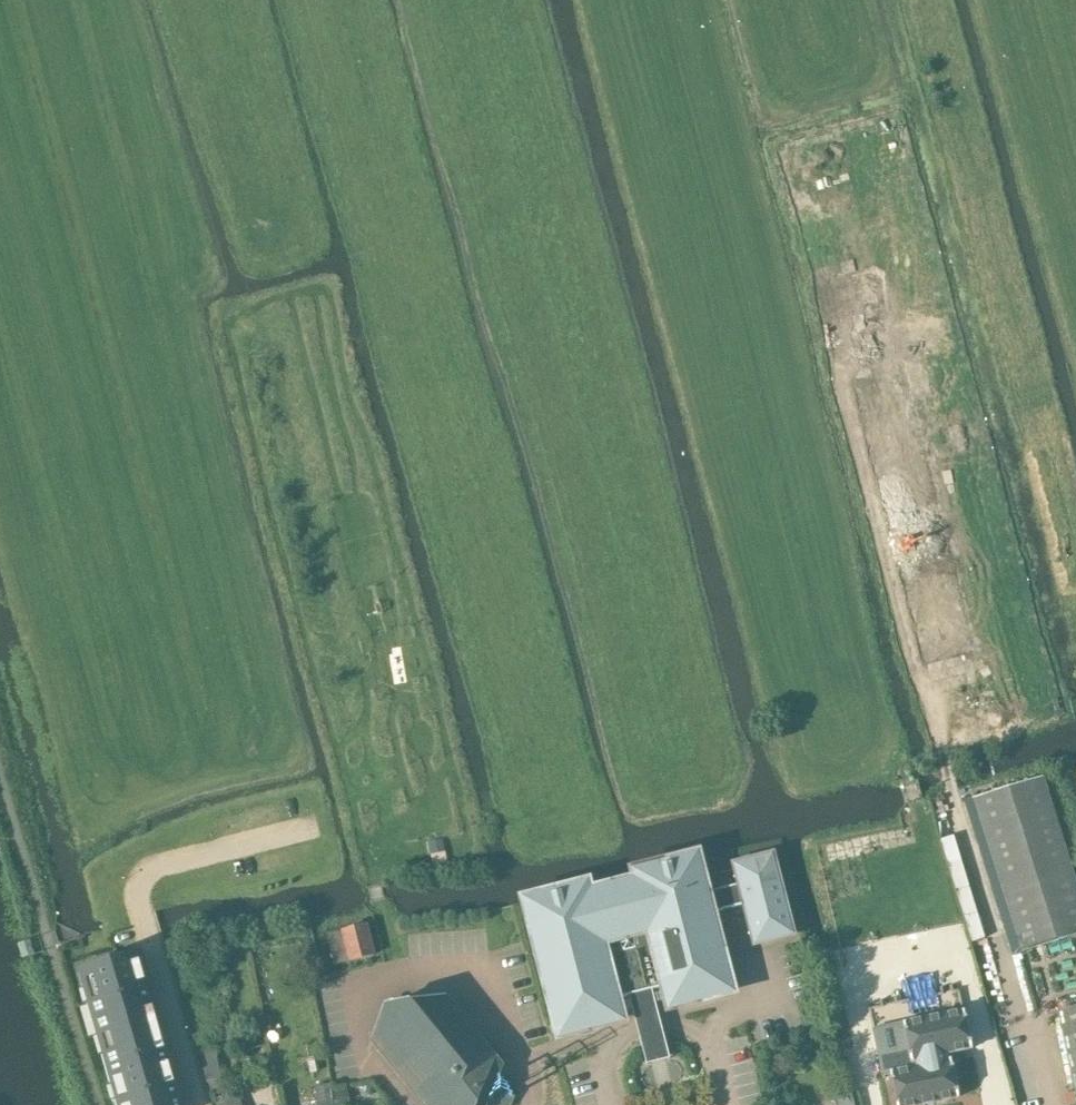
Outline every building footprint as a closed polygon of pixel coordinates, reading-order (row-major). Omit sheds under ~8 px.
[(975,797),(1024,951),(1075,935),(1075,879),(1044,775),(975,797)] [(442,839),(429,841),(431,855),(445,852),(442,839)] [(561,1032),(576,1029),(578,1033),(596,1028),(595,1024),(610,1020),(610,1018),(603,1019),(603,1016),(603,1013),(605,1009),(609,1005),(613,1003),(615,1003),(614,999),(632,995),(633,996),(634,997),(635,998),(636,999),(637,999),(638,1000),(640,1000),(643,1000),(644,999),(645,999),(646,998),(647,997),(648,996),(648,994),(649,993),(649,992),(649,990),(667,986),(668,989),(670,989),(675,988),(679,990),(683,993),(686,998),(680,1000),(680,1002),(729,990),(710,914),(745,904),(755,944),(793,934),(773,854),(735,864),(740,884),(705,893),(696,858),(638,873),(640,881),(588,895),(586,886),(528,901),(561,1032)] [(376,956),(368,924),(327,934),(335,966),(376,956)] [(120,1104),(183,1104),(139,952),(81,969),(120,1104)] [(603,1016),(633,1009),(638,1032),(646,1064),(669,1059),(661,1027),(655,1002),(672,998),(670,988),(668,989),(667,986),(649,990),(649,992),(649,993),(648,994),(648,996),(647,997),(646,998),(645,999),(644,999),(643,1000),(640,1000),(638,1000),(637,999),(636,999),(635,998),(634,997),(633,996),(632,995),(614,999),(615,1003),(613,1003),(609,1005),(605,1009),(603,1013),(603,1016)] [(379,1052),(423,1104),(467,1104),(477,1103),(476,1104),(510,1104),(513,1097),(491,1069),(495,1056),(482,1040),(473,1029),(447,997),(398,1006),(379,1052)] [(1058,1011),(1075,1093),(1075,1092),(1075,1007),(1058,1011)] [(939,1016),(918,1021),(926,1055),(919,1057),(928,1104),(958,1098),(950,1060),(944,1061),(943,1055),(949,1054),(972,1049),(964,1011),(939,1016)] [(873,1030),(878,1056),(880,1055),(909,1049),(913,1068),(890,1072),(891,1077),(897,1104),(924,1104),(928,1104),(919,1057),(926,1055),(918,1021),(915,1021),(904,1024),(904,1028),(898,1029),(897,1025),(873,1030)] [(330,1084),(314,1087),(318,1104),(314,1104),(333,1104),(330,1084)] [(347,1088),(332,1091),(335,1104),(350,1104),(347,1088)] [(833,1099),(835,1104),(854,1104),(851,1094),(833,1099)]
